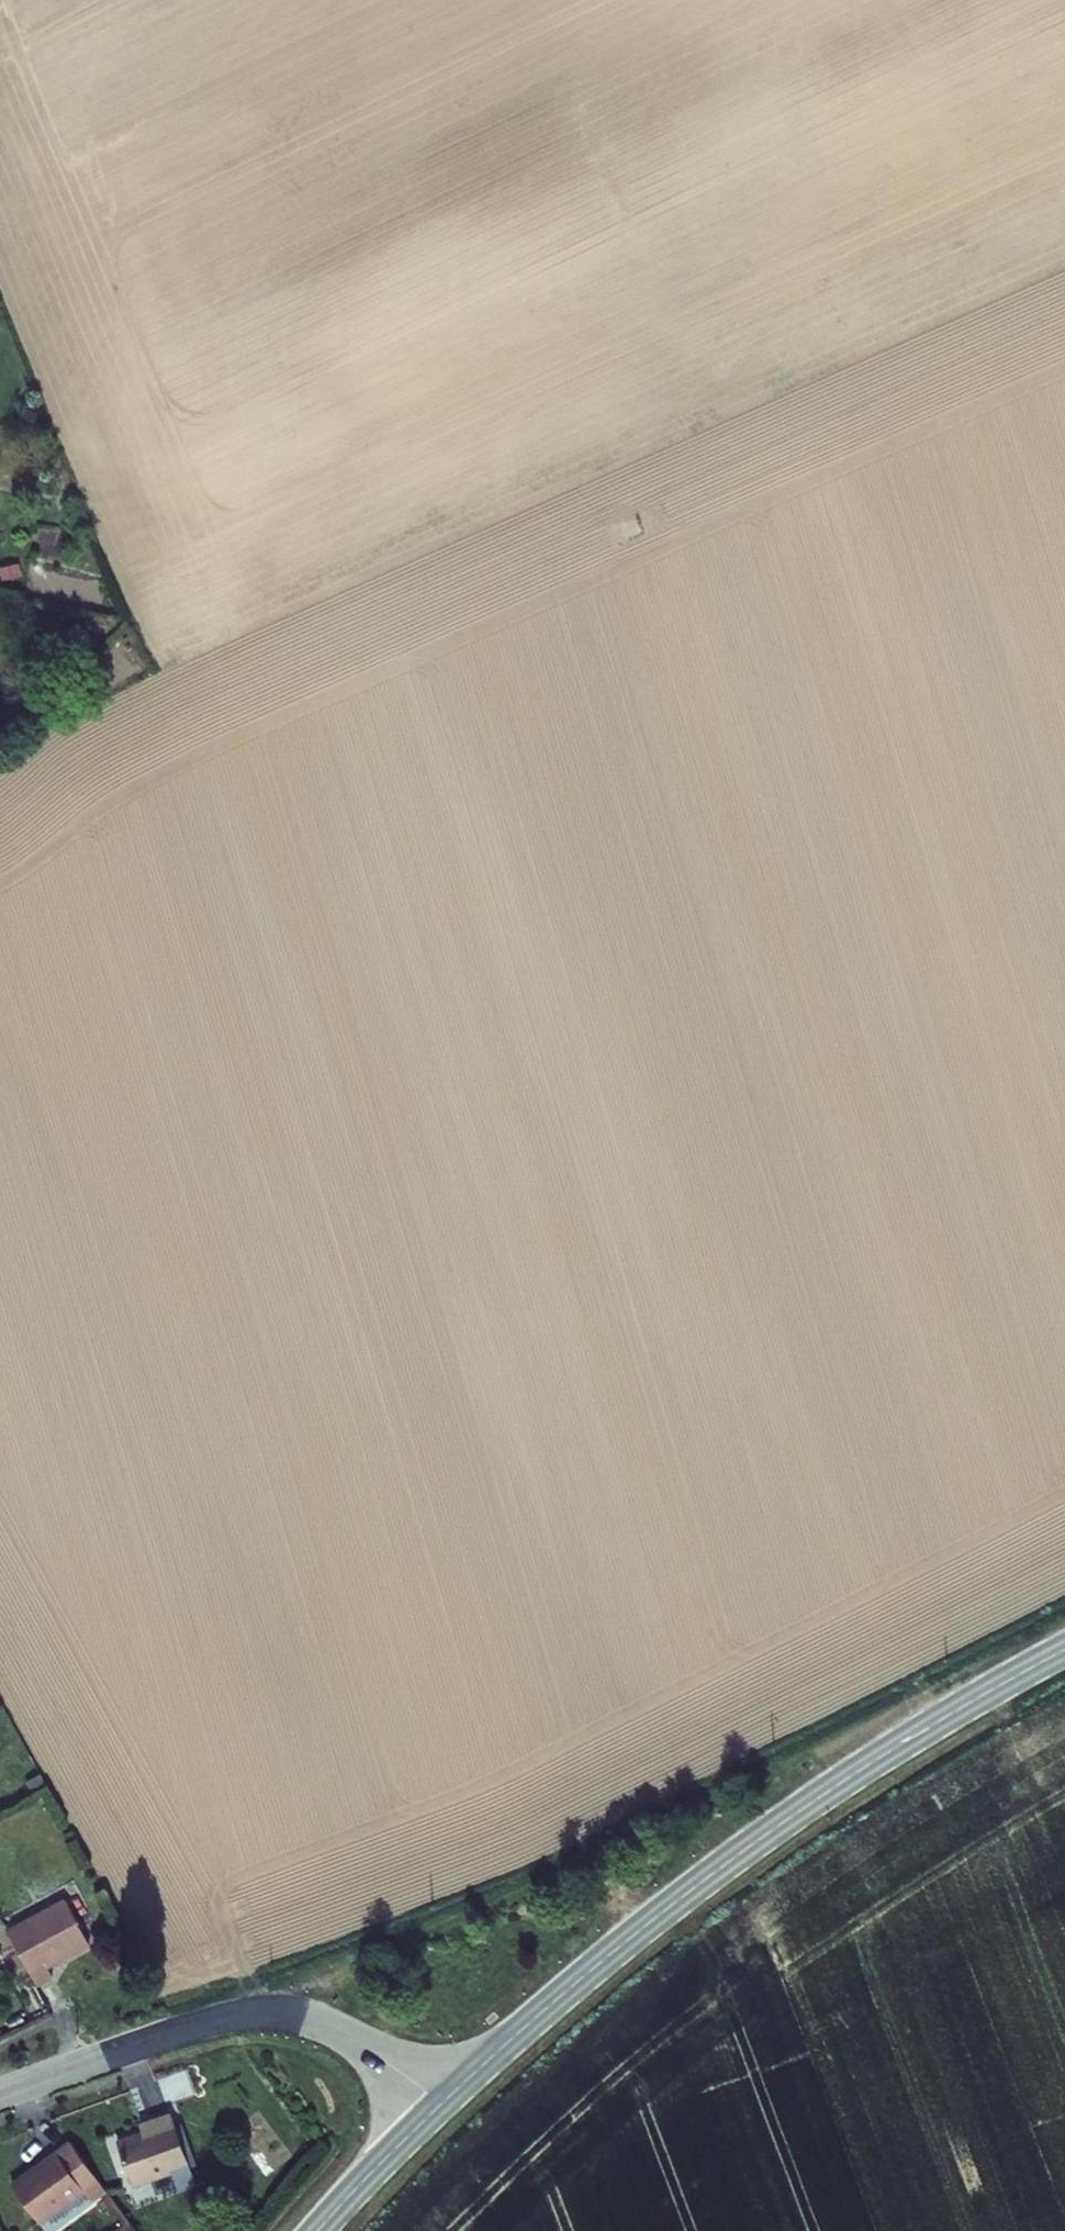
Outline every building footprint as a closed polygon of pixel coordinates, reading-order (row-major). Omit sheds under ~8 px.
[(7,1928),(37,1986),(54,1978),(48,1967),(90,1945),(65,1898),(7,1928)] [(228,2211),(201,2126),(184,2133),(187,2142),(150,2155),(173,2218),(203,2207),(206,2218),(228,2211)] [(85,2166),(42,2198),(67,2230),(74,2230),(111,2203),(85,2166)]
